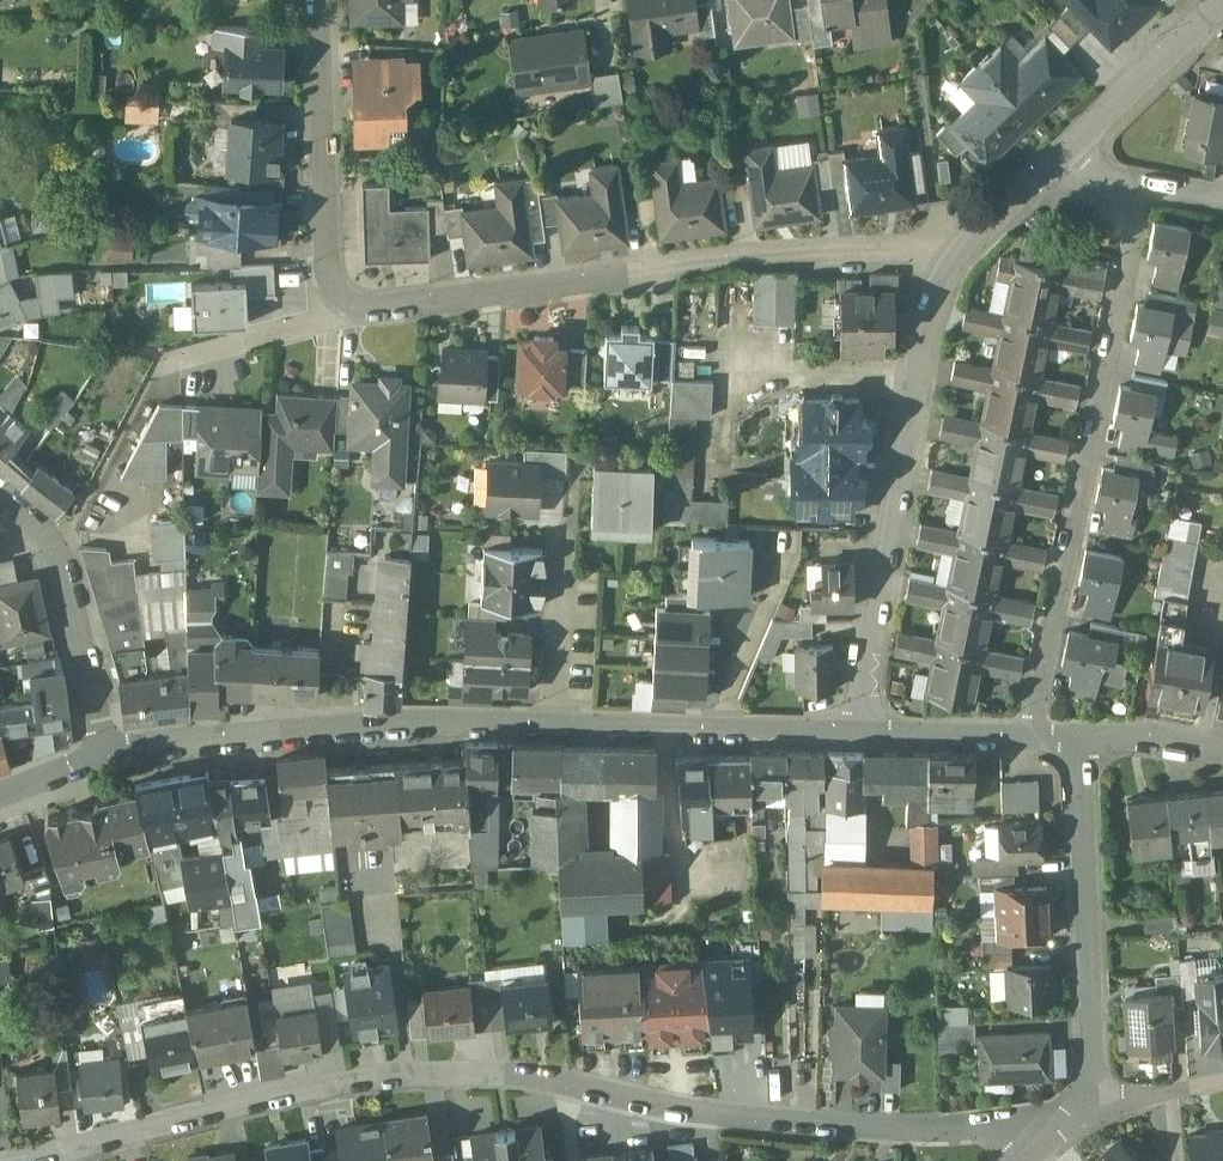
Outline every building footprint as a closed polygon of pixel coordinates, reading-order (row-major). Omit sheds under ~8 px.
[(354,20),(390,20),(389,0),(353,0),(354,20)] [(636,52),(661,49),(659,31),(698,26),(695,4),(695,0),(629,0),(636,52)] [(735,34),(753,31),(754,41),(790,36),(792,36),(789,8),(788,0),(731,0),(735,34)] [(808,5),(810,15),(824,13),(822,0),(808,0),(808,5)] [(824,13),(825,23),(830,22),(859,18),(862,46),(890,42),(884,0),(822,0),(824,13)] [(1090,25),(1110,45),(1156,2),(1154,0),(1067,0),(1090,25)] [(712,2),(695,4),(698,26),(700,37),(716,35),(712,2)] [(1090,25),(1071,4),(1060,14),(1080,35),(1090,25)] [(808,5),(789,8),(792,36),(790,36),(791,41),(813,38),(810,15),(808,5)] [(824,13),(810,15),(813,38),(814,46),(832,44),(830,22),(825,23),(824,13)] [(1080,35),(1060,14),(1048,25),(1068,46),(1080,35)] [(259,28),(216,26),(215,45),(227,46),(258,47),(259,28)] [(272,29),(259,28),(258,47),(227,46),(225,84),(243,85),(243,88),(260,88),(260,86),(280,87),(282,48),(271,48),(272,29)] [(585,30),(516,39),(521,75),(536,73),(538,87),(592,80),(591,77),(589,78),(583,32),(585,32),(585,30)] [(1000,46),(982,64),(1033,118),(1079,74),(1044,37),(1029,52),(1035,58),(1023,70),(1000,46)] [(404,59),(371,60),(371,85),(404,84),(405,90),(420,89),(419,64),(405,64),(404,59)] [(982,64),(981,63),(961,82),(984,106),(973,116),(967,110),(953,124),(952,125),(969,143),(968,143),(987,163),(1033,118),(982,64)] [(619,70),(591,74),(591,77),(592,80),(595,104),(624,101),(619,70)] [(371,85),(356,86),(357,140),(406,139),(405,90),(404,84),(371,85)] [(1184,147),(1218,154),(1222,131),(1222,101),(1194,95),(1184,147)] [(122,99),(122,118),(156,119),(156,99),(122,99)] [(255,103),(213,101),(213,118),(232,119),(233,117),(254,118),(255,103)] [(254,118),(233,117),(232,119),(229,172),(260,174),(279,175),(281,147),(278,147),(279,120),(254,118)] [(969,143),(952,125),(953,124),(949,121),(936,133),(957,154),(968,143),(969,143)] [(903,128),(878,132),(882,164),(866,166),(865,158),(845,160),(851,210),(913,202),(903,128)] [(808,140),(772,145),(776,176),(792,174),(791,167),(812,164),(811,159),(808,140)] [(792,174),(776,176),(772,145),(746,148),(752,195),(756,223),(820,215),(816,187),(813,164),(812,164),(791,167),(792,174)] [(717,176),(681,181),(678,157),(651,160),(659,222),(661,236),(725,228),(721,199),(719,176),(717,176)] [(829,157),(811,159),(812,164),(813,164),(816,187),(833,185),(829,157)] [(618,165),(592,168),(595,193),(559,198),(558,198),(561,221),(565,249),(628,241),(618,165)] [(749,167),(734,169),(738,197),(752,195),(749,167)] [(734,169),(716,171),(717,176),(719,176),(721,199),(738,197),(734,169)] [(279,175),(260,174),(259,187),(285,189),(286,175),(279,175)] [(538,176),(524,178),(532,240),(546,238),(544,224),(540,195),(538,176)] [(464,210),(463,210),(466,234),(470,262),(534,253),(532,240),(524,178),(497,181),(500,205),(464,210)] [(428,205),(406,206),(391,206),(390,183),(364,184),(367,258),(431,257),(430,231),(429,205),(428,205)] [(240,186),(204,184),(203,198),(239,200),(240,186)] [(275,189),(240,186),(239,200),(274,203),(275,189)] [(558,193),(540,195),(544,224),(561,221),(558,198),(559,198),(558,193)] [(656,193),(637,196),(640,224),(659,222),(656,193)] [(203,198),(194,197),(187,203),(186,214),(191,220),(201,220),(200,235),(200,236),(209,237),(242,239),(273,241),(276,203),(274,203),(239,200),(203,198)] [(446,207),(444,197),(428,198),(428,205),(429,205),(430,231),(449,230),(446,207)] [(464,205),(446,207),(449,230),(450,236),(466,234),(463,210),(464,210),(464,205)] [(0,217),(0,248),(8,246),(0,217)] [(1189,229),(1154,221),(1147,255),(1158,257),(1156,267),(1180,272),(1189,229)] [(200,236),(200,235),(191,235),(191,264),(208,259),(209,237),(200,236)] [(1044,240),(1025,236),(1020,261),(1039,264),(1044,240)] [(242,239),(209,237),(208,259),(207,268),(232,267),(240,267),(242,239)] [(1020,261),(1000,257),(997,275),(1013,279),(1005,314),(1027,318),(1039,264),(1020,261)] [(1077,272),(1039,264),(1027,318),(1051,323),(1059,288),(1073,291),(1077,272)] [(240,267),(232,267),(232,281),(245,280),(246,295),(275,295),(275,266),(240,267)] [(1180,272),(1156,267),(1152,283),(1177,288),(1180,272)] [(798,270),(760,272),(754,272),(755,322),(796,324),(798,275),(798,270)] [(1102,277),(1077,272),(1073,291),(1098,296),(1102,277)] [(51,273),(36,274),(40,297),(42,315),(60,312),(54,290),(51,273)] [(71,274),(51,273),(54,290),(70,285),(71,274)] [(898,273),(871,273),(871,291),(895,291),(899,291),(898,273)] [(858,279),(846,279),(846,276),(841,276),(841,291),(859,291),(858,279)] [(1220,279),(1215,305),(1222,307),(1222,280),(1220,279)] [(11,285),(8,280),(0,284),(0,292),(11,285)] [(232,281),(192,283),(195,326),(248,323),(246,295),(245,280),(232,281)] [(21,300),(11,285),(0,292),(0,316),(11,310),(16,319),(42,315),(40,297),(21,300)] [(859,291),(841,291),(841,352),(885,352),(885,334),(895,334),(895,291),(871,291),(859,291)] [(1193,301),(1150,292),(1148,305),(1172,310),(1190,314),(1193,301)] [(1148,305),(1137,303),(1130,337),(1141,339),(1139,349),(1163,354),(1166,342),(1172,310),(1148,305)] [(990,311),(965,306),(961,325),(986,330),(990,311)] [(1214,309),(1209,333),(1222,335),(1222,311),(1214,309)] [(0,316),(0,329),(17,326),(16,319),(11,310),(0,316)] [(1190,314),(1172,310),(1166,342),(1187,346),(1193,318),(1190,317),(1190,314)] [(1005,314),(990,311),(986,330),(1001,333),(994,368),(1016,373),(1027,318),(1005,314)] [(1051,323),(1027,318),(1016,373),(1040,378),(1048,343),(1062,346),(1066,326),(1051,323)] [(654,334),(639,333),(640,325),(622,325),(621,332),(607,332),(606,340),(599,351),(605,355),(604,380),(620,380),(620,384),(628,387),(635,385),(635,381),(652,382),(652,378),(654,338),(654,334)] [(1090,331),(1066,326),(1062,346),(1086,351),(1090,331)] [(567,343),(554,343),(554,337),(535,336),(535,342),(521,341),(519,387),(565,389),(565,385),(567,348),(567,343)] [(674,339),(654,338),(652,378),(672,379),(674,339)] [(25,348),(10,342),(7,349),(19,356),(25,348)] [(463,354),(459,349),(444,348),(443,366),(441,366),(439,389),(453,389),(460,397),(484,398),(486,355),(486,350),(479,350),(474,355),(463,354)] [(587,349),(567,348),(565,385),(585,386),(587,349)] [(1163,354),(1139,349),(1136,364),(1160,369),(1163,354)] [(500,356),(486,355),(484,398),(498,399),(500,356)] [(979,365),(954,360),(950,379),(975,385),(979,365)] [(13,363),(4,374),(11,382),(20,371),(13,363)] [(994,368),(979,365),(975,385),(990,388),(982,423),(1005,427),(1016,373),(994,368)] [(1040,378),(1016,373),(1005,427),(1029,432),(1036,397),(1050,400),(1054,381),(1040,378)] [(1166,381),(1133,374),(1130,388),(1155,393),(1164,395),(1166,381)] [(712,382),(672,379),(670,412),(711,414),(712,382)] [(1079,386),(1054,381),(1050,400),(1075,405),(1079,386)] [(406,385),(354,382),(354,394),(352,428),(352,431),(377,432),(375,477),(401,478),(406,385)] [(18,385),(1,406),(10,413),(23,388),(18,385)] [(1130,388),(1120,386),(1113,419),(1123,421),(1121,431),(1146,436),(1148,429),(1155,393),(1130,388)] [(51,394),(41,387),(35,395),(45,402),(51,394)] [(338,396),(277,393),(276,416),(262,415),(258,470),(257,492),(287,494),(290,439),(317,440),(317,448),(335,449),(336,427),(338,396)] [(354,394),(338,394),(338,396),(336,427),(352,428),(354,394)] [(834,394),(829,398),(805,398),(804,418),(799,418),(794,423),(794,431),(799,436),(799,456),(858,456),(858,457),(865,457),(865,437),(870,433),(870,423),(866,418),(861,418),(861,399),(847,398),(842,394),(834,394)] [(182,404),(159,403),(141,439),(166,438),(182,437),(182,435),(182,404)] [(49,404),(39,416),(47,422),(57,410),(49,404)] [(201,406),(182,404),(182,435),(198,436),(199,410),(201,410),(201,406)] [(262,409),(229,407),(229,412),(201,410),(199,410),(198,436),(197,446),(201,449),(200,459),(209,467),(258,470),(262,415),(262,409)] [(30,423),(16,410),(10,413),(24,428),(30,423)] [(697,413),(670,412),(668,460),(694,461),(697,413)] [(10,413),(0,422),(0,424),(18,442),(28,433),(24,428),(10,413)] [(967,420),(943,415),(939,434),(964,439),(967,420)] [(982,423),(967,420),(964,439),(978,442),(971,477),(994,481),(1005,427),(982,423)] [(0,424),(0,469),(21,487),(31,474),(22,467),(13,459),(14,458),(9,454),(18,442),(0,424)] [(1029,432),(1005,427),(994,481),(1018,486),(1025,451),(1039,454),(1043,435),(1029,432)] [(1177,435),(1148,429),(1146,436),(1144,447),(1173,453),(1177,435)] [(1146,436),(1121,431),(1118,447),(1143,452),(1144,447),(1146,436)] [(1068,440),(1043,435),(1039,454),(1064,460),(1068,440)] [(166,438),(141,439),(123,478),(167,479),(166,438)] [(567,450),(524,448),(524,463),(540,464),(539,476),(566,478),(567,450)] [(88,454),(75,478),(86,484),(99,460),(88,454)] [(799,456),(791,456),(791,475),(787,479),(787,489),(791,494),(796,494),(796,513),(853,513),(853,494),(858,494),(863,490),(863,479),(858,474),(858,457),(858,456),(799,456)] [(1154,463),(1116,456),(1113,470),(1138,475),(1138,477),(1150,479),(1154,463)] [(73,492),(30,458),(22,467),(31,474),(21,487),(56,514),(73,492)] [(694,461),(668,460),(664,521),(690,523),(694,461)] [(524,463),(490,461),(487,511),(528,513),(538,504),(539,476),(540,464),(524,463)] [(653,469),(595,466),(592,524),(650,527),(653,469)] [(1113,470),(1103,468),(1096,501),(1106,503),(1104,513),(1129,519),(1138,477),(1138,475),(1113,470)] [(956,474),(931,469),(927,488),(952,493),(956,474)] [(971,477),(956,474),(952,493),(967,496),(960,531),(982,536),(994,481),(971,477)] [(1018,486),(994,481),(982,536),(1006,541),(1013,506),(1028,509),(1032,489),(1018,486)] [(1057,494),(1032,489),(1028,509),(1052,514),(1057,494)] [(1129,519),(1104,513),(1101,529),(1126,534),(1129,519)] [(1201,525),(1171,519),(1167,536),(1198,542),(1201,525)] [(185,521),(152,522),(153,559),(160,559),(186,558),(186,545),(185,530),(185,525),(185,521)] [(945,528),(921,523),(917,542),(941,547),(945,528)] [(960,531),(945,528),(941,547),(956,550),(948,586),(971,590),(982,536),(960,531)] [(203,530),(185,530),(186,545),(203,544),(203,530)] [(509,533),(483,532),(482,546),(484,546),(511,548),(511,533),(509,533)] [(1006,541),(982,536),(971,590),(995,595),(1002,560),(1016,563),(1020,543),(1006,541)] [(1198,542),(1167,536),(1155,595),(1164,597),(1164,596),(1187,600),(1198,542)] [(750,540),(692,537),(690,595),(705,596),(747,598),(750,540)] [(1045,549),(1020,543),(1016,563),(1041,568),(1045,549)] [(110,549),(81,546),(86,564),(111,561),(110,549)] [(511,548),(484,546),(481,604),(540,607),(541,583),(539,583),(540,573),(542,573),(543,549),(511,548)] [(1121,557),(1086,549),(1079,583),(1089,585),(1087,595),(1112,600),(1121,557)] [(411,558),(388,556),(381,649),(404,651),(407,614),(410,589),(411,558)] [(111,561),(86,564),(97,600),(138,590),(136,578),(136,577),(133,558),(111,561)] [(186,558),(160,559),(160,573),(186,569),(186,558)] [(19,582),(14,561),(0,564),(0,587),(19,582)] [(855,605),(854,562),(822,562),(822,586),(811,586),(811,604),(812,606),(826,605),(855,605)] [(160,573),(136,577),(138,590),(139,594),(144,627),(145,637),(166,634),(166,629),(188,627),(187,590),(186,569),(160,573)] [(934,583),(909,578),(905,597),(930,602),(934,583)] [(0,587),(0,618),(5,640),(47,630),(35,579),(19,582),(0,587)] [(948,586),(934,583),(930,602),(944,605),(937,640),(961,645),(971,590),(948,586)] [(214,589),(187,590),(188,627),(188,643),(210,645),(222,636),(211,621),(211,612),(215,605),(214,589)] [(138,590),(97,600),(107,634),(144,627),(139,594),(138,590)] [(995,595),(971,590),(961,645),(984,650),(991,614),(1005,617),(1009,598),(995,595)] [(690,595),(667,594),(666,609),(705,611),(705,596),(690,595)] [(1112,600),(1087,595),(1084,611),(1109,616),(1112,600)] [(1187,600),(1164,596),(1164,597),(1146,694),(1204,705),(1214,647),(1180,641),(1187,600)] [(1034,603),(1009,598),(1005,617),(1030,622),(1034,603)] [(481,604),(470,603),(469,617),(494,619),(507,619),(508,605),(481,604)] [(812,606),(811,604),(801,604),(801,620),(812,620),(826,620),(826,605),(812,606)] [(666,609),(657,608),(656,638),(709,640),(710,611),(705,611),(666,609)] [(494,619),(469,617),(465,617),(465,633),(468,634),(468,632),(494,633),(494,619)] [(801,620),(775,620),(766,641),(776,645),(780,636),(811,636),(812,620),(801,620)] [(1124,628),(1090,621),(1087,635),(1115,641),(1115,643),(1121,644),(1124,628)] [(144,627),(107,634),(112,650),(146,646),(145,637),(144,627)] [(188,627),(166,629),(166,634),(171,673),(172,672),(189,670),(188,643),(188,627)] [(1087,635),(1069,631),(1062,664),(1072,667),(1067,692),(1093,698),(1097,678),(1100,662),(1103,662),(1104,660),(1111,662),(1111,660),(1115,643),(1115,641),(1087,635)] [(494,633),(468,632),(468,634),(467,660),(528,663),(529,635),(494,633)] [(922,637),(898,632),(894,651),(919,656),(922,637)] [(166,634),(145,637),(146,646),(149,668),(160,667),(161,674),(171,673),(166,634)] [(210,645),(188,643),(189,670),(190,707),(210,706),(211,708),(223,708),(224,694),(228,694),(232,691),(250,692),(253,646),(234,644),(235,635),(225,634),(222,636),(210,645)] [(937,640),(922,637),(919,656),(933,659),(926,696),(949,700),(961,645),(937,640)] [(709,640),(656,638),(654,666),(707,669),(709,640)] [(776,645),(766,641),(760,655),(770,659),(776,645)] [(340,646),(321,645),(320,650),(319,676),(338,677),(340,646)] [(984,650),(961,645),(949,700),(972,705),(980,669),(994,671),(998,653),(984,650)] [(146,646),(112,650),(120,679),(140,676),(139,669),(149,668),(146,646)] [(282,647),(253,646),(250,692),(270,693),(272,654),(281,654),(282,647)] [(338,677),(371,680),(373,649),(340,646),(338,677)] [(320,650),(282,647),(281,654),(272,654),(270,693),(317,696),(319,676),(320,650)] [(835,690),(834,647),(798,647),(799,690),(835,690)] [(381,649),(373,649),(371,680),(370,693),(369,709),(400,707),(404,651),(381,649)] [(1022,657),(998,653),(994,671),(1018,677),(1022,657)] [(54,657),(28,661),(32,689),(50,686),(50,685),(58,684),(54,657)] [(528,663),(467,660),(465,687),(465,689),(491,690),(526,692),(528,663)] [(1111,662),(1104,660),(1103,662),(1100,662),(1097,678),(1121,683),(1125,663),(1111,660),(1111,662)] [(707,669),(654,666),(653,695),(686,697),(706,698),(707,669)] [(140,676),(120,679),(125,719),(131,721),(178,715),(172,672),(171,673),(161,674),(160,667),(149,668),(139,669),(140,676)] [(189,670),(172,672),(178,715),(191,715),(190,707),(189,670)] [(58,684),(50,685),(50,686),(51,692),(59,691),(58,684)] [(32,689),(25,690),(26,698),(34,697),(34,695),(51,692),(50,686),(32,689)] [(491,690),(465,689),(465,687),(451,686),(450,702),(490,705),(491,690)] [(51,692),(34,695),(34,697),(38,726),(38,727),(51,725),(71,721),(67,690),(59,691),(51,692)] [(370,693),(359,694),(358,710),(369,709),(370,693)] [(686,697),(653,695),(652,710),(685,711),(686,697)] [(2,701),(0,702),(0,718),(2,730),(2,731),(38,726),(34,697),(26,698),(2,701)] [(51,725),(38,727),(34,754),(35,758),(54,751),(51,725)] [(12,767),(2,731),(2,730),(0,731),(0,771),(12,767)] [(496,747),(466,746),(467,760),(469,801),(487,800),(487,788),(497,789),(497,784),(497,747),(496,747)] [(513,748),(497,747),(497,784),(512,784),(513,748)] [(555,748),(513,748),(512,784),(561,785),(562,751),(562,747),(555,748)] [(606,751),(562,751),(561,785),(562,791),(578,792),(583,793),(584,793),(600,793),(600,791),(605,791),(606,751)] [(657,751),(606,751),(605,791),(615,791),(657,792),(657,751)] [(787,753),(751,752),(750,757),(751,791),(763,791),(787,791),(787,753)] [(805,753),(787,753),(787,791),(787,801),(792,801),(792,809),(805,809),(805,787),(805,786),(805,753)] [(827,754),(805,753),(805,786),(817,786),(822,786),(822,777),(827,777),(827,754)] [(863,754),(827,754),(827,777),(826,808),(861,809),(862,782),(863,754)] [(882,755),(863,754),(862,782),(881,782),(882,755)] [(930,756),(882,755),(881,782),(881,793),(906,794),(929,794),(929,781),(930,756)] [(318,756),(277,761),(278,776),(281,801),(304,798),(304,792),(322,790),(318,756)] [(314,832),(280,836),(282,843),(284,855),(331,851),(330,836),(325,769),(324,756),(318,756),(322,790),(323,802),(325,820),(313,821),(314,832)] [(976,756),(930,756),(929,781),(974,783),(975,783),(976,756)] [(750,757),(677,759),(678,780),(684,826),(712,825),(712,809),(752,807),(751,791),(750,757)] [(467,760),(397,762),(399,791),(398,791),(400,823),(422,822),(423,824),(470,823),(469,801),(467,760)] [(396,764),(325,769),(330,836),(349,834),(349,841),(388,838),(387,833),(401,832),(400,823),(398,791),(396,764)] [(208,772),(190,775),(200,824),(219,820),(210,781),(208,772)] [(190,775),(176,778),(186,827),(200,824),(190,775)] [(278,776),(265,777),(270,817),(277,816),(283,815),(281,801),(278,776)] [(265,777),(231,780),(235,820),(252,819),(270,817),(265,777)] [(176,778),(137,787),(138,791),(148,835),(178,829),(186,827),(176,778)] [(231,780),(210,781),(219,820),(222,837),(238,835),(235,820),(231,780)] [(974,783),(929,781),(929,794),(929,803),(974,804),(974,783)] [(1039,783),(1002,784),(1003,812),(1040,810),(1039,783)] [(817,809),(817,786),(805,786),(805,787),(805,809),(816,809),(817,809)] [(497,789),(487,788),(487,800),(489,821),(489,833),(496,833),(497,789)] [(81,810),(70,808),(66,813),(66,814),(49,819),(45,825),(64,883),(81,879),(85,873),(115,866),(119,859),(134,850),(151,846),(150,842),(149,842),(148,835),(138,791),(133,793),(132,791),(124,789),(119,794),(97,799),(91,807),(91,808),(81,810)] [(322,790),(304,792),(304,798),(305,805),(323,802),(322,790)] [(578,792),(562,791),(555,792),(556,809),(558,857),(581,856),(578,798),(578,792)] [(657,792),(615,791),(615,854),(656,852),(657,792)] [(763,791),(751,791),(752,807),(761,807),(764,806),(763,791)] [(1207,793),(1211,830),(1212,839),(1222,838),(1222,791),(1207,793)] [(1207,793),(1170,795),(1171,801),(1166,802),(1172,835),(1189,833),(1211,830),(1207,793)] [(929,794),(906,794),(906,822),(913,823),(928,824),(929,803),(929,794)] [(555,796),(538,797),(539,810),(556,809),(555,796)] [(1164,796),(1129,799),(1133,852),(1173,849),(1172,835),(1166,802),(1164,796)] [(304,798),(281,801),(283,815),(306,812),(305,805),(304,798)] [(323,802),(305,805),(306,812),(307,822),(313,821),(325,820),(323,802)] [(761,807),(752,807),(752,822),(761,822),(761,807)] [(824,858),(824,864),(860,865),(861,809),(826,808),(825,828),(824,858)] [(539,810),(533,811),(535,869),(559,868),(558,857),(556,809),(539,810)] [(805,809),(792,809),(792,843),(793,843),(805,843),(805,828),(805,816),(805,814),(805,809)] [(817,828),(816,809),(805,809),(805,814),(805,816),(805,828),(817,828)] [(283,815),(277,816),(280,836),(314,832),(313,821),(307,822),(306,812),(283,815)] [(270,817),(252,819),(252,823),(261,823),(264,843),(264,846),(282,843),(280,836),(277,816),(270,817)] [(489,821),(483,822),(478,826),(479,833),(489,833),(489,821)] [(761,822),(752,822),(753,836),(779,835),(778,821),(761,822)] [(787,835),(787,821),(778,821),(779,835),(787,835)] [(928,824),(913,823),(912,840),(926,840),(928,824)] [(1040,824),(1001,826),(1002,860),(1017,860),(1041,859),(1041,844),(1043,839),(1043,834),(1040,830),(1040,824)] [(817,828),(805,828),(805,843),(805,858),(824,858),(825,828),(817,828)] [(151,846),(160,889),(187,882),(184,860),(178,829),(148,835),(149,842),(150,842),(151,846)] [(1211,830),(1189,833),(1192,853),(1192,856),(1214,853),(1212,839),(1211,830)] [(479,833),(478,834),(471,834),(473,871),(496,870),(496,833),(489,833),(479,833)] [(1189,833),(1172,835),(1173,849),(1174,855),(1192,853),(1189,833)] [(0,840),(0,889),(25,880),(10,837),(0,840)] [(912,840),(905,840),(905,851),(926,852),(926,840),(912,840)] [(264,843),(241,847),(244,864),(251,864),(251,867),(267,865),(266,858),(264,846),(264,843)] [(282,843),(264,846),(266,858),(284,855),(282,843)] [(805,843),(793,843),(794,894),(805,892),(805,881),(805,858),(805,843)] [(241,847),(225,850),(225,853),(229,871),(251,867),(251,864),(244,864),(241,847)] [(331,851),(284,855),(287,873),(332,867),(331,851)] [(905,851),(903,851),(902,866),(925,867),(926,852),(905,851)] [(581,856),(558,857),(559,868),(561,909),(564,910),(565,910),(584,909),(668,905),(665,852),(656,852),(615,854),(581,856)] [(225,853),(184,860),(187,882),(191,907),(219,903),(233,900),(229,871),(225,853)] [(1002,860),(974,861),(974,876),(1014,875),(1017,874),(1017,860),(1002,860)] [(860,865),(824,864),(823,892),(823,905),(932,908),(930,867),(902,866),(860,865)] [(43,865),(28,871),(38,901),(39,903),(51,899),(49,882),(46,873),(43,865)] [(251,867),(229,871),(233,900),(236,925),(260,921),(251,867)] [(1014,875),(980,876),(981,890),(999,890),(1014,889),(1014,875)] [(1014,889),(999,890),(1000,914),(1049,912),(1048,888),(1014,889)] [(823,892),(811,891),(805,892),(805,904),(823,905),(823,892)] [(278,904),(275,892),(258,896),(261,909),(278,904)] [(805,892),(794,894),(793,926),(805,926),(805,904),(805,892)] [(39,903),(38,901),(33,903),(40,930),(54,928),(51,899),(39,903)] [(222,927),(236,925),(233,900),(219,903),(222,927)] [(163,903),(144,907),(150,931),(169,927),(163,903)] [(357,954),(350,903),(322,906),(330,959),(357,954)] [(565,910),(564,910),(566,955),(586,955),(584,909),(565,910)] [(1049,912),(1000,914),(1001,939),(1012,938),(1050,937),(1049,912)] [(1178,915),(1146,917),(1147,933),(1179,931),(1178,915)] [(805,957),(805,926),(793,926),(794,957),(805,957)] [(1001,939),(983,940),(984,954),(1013,953),(1012,938),(1001,939)] [(82,943),(86,967),(102,964),(99,941),(82,943)] [(1012,953),(984,954),(984,968),(1013,967),(1012,953)] [(1196,958),(1181,960),(1182,974),(1184,998),(1197,996),(1196,974),(1197,974),(1196,958)] [(11,980),(9,959),(0,960),(0,981),(11,980)] [(747,960),(702,963),(711,1034),(711,1038),(752,1035),(747,960)] [(702,963),(643,966),(647,1033),(646,1033),(646,1038),(711,1034),(702,963)] [(399,1028),(390,966),(345,972),(347,986),(351,1016),(354,1034),(399,1028)] [(643,966),(578,970),(578,971),(580,995),(582,1037),(646,1033),(647,1033),(643,966)] [(1051,966),(1008,968),(1009,1005),(1052,1003),(1051,966)] [(578,971),(564,972),(565,996),(580,995),(578,971)] [(1196,974),(1197,996),(1198,995),(1201,1047),(1222,1044),(1222,971),(1197,974),(1196,974)] [(805,973),(796,973),(796,988),(805,988),(805,973)] [(1182,974),(1155,975),(1156,993),(1168,992),(1169,1006),(1184,1005),(1184,998),(1182,974)] [(502,975),(486,977),(489,1001),(492,1030),(492,1031),(507,1029),(501,984),(503,984),(502,975)] [(486,977),(469,979),(470,987),(471,987),(473,1003),(489,1001),(486,977)] [(503,984),(501,984),(507,1029),(553,1023),(547,978),(503,984)] [(347,986),(334,988),(339,1018),(351,1016),(347,986)] [(470,987),(423,992),(424,1000),(428,1036),(476,1031),(473,1003),(471,987),(470,987)] [(1156,993),(1125,995),(1127,1048),(1154,1047),(1154,1040),(1171,1039),(1169,1006),(1168,992),(1156,993)] [(316,995),(276,1002),(286,1058),(325,1051),(325,1048),(317,1004),(316,995)] [(183,996),(141,1004),(144,1020),(166,1016),(167,1020),(187,1016),(186,1009),(183,996)] [(249,999),(186,1009),(187,1016),(197,1061),(258,1050),(249,999)] [(424,1000),(409,1002),(412,1037),(428,1036),(424,1000)] [(489,1001),(473,1003),(476,1031),(492,1030),(489,1001)] [(330,1002),(317,1004),(325,1048),(335,1047),(334,1042),(337,1042),(334,1026),(330,1002)] [(884,1007),(837,1006),(837,1028),(833,1028),(833,1047),(836,1047),(835,1074),(851,1074),(851,1078),(867,1079),(867,1074),(882,1075),(884,1007)] [(137,1015),(122,1018),(126,1043),(141,1040),(137,1015)] [(187,1016),(167,1020),(166,1016),(144,1020),(154,1069),(197,1061),(187,1016)] [(974,1022),(939,1023),(939,1040),(975,1039),(974,1022)] [(1048,1034),(979,1036),(980,1075),(1015,1073),(1015,1080),(1049,1079),(1048,1034)] [(67,1047),(52,1049),(54,1065),(57,1088),(72,1086),(67,1047)] [(281,1048),(258,1051),(262,1077),(285,1074),(281,1048)] [(119,1060),(82,1064),(86,1107),(123,1103),(119,1060)] [(54,1065),(16,1070),(22,1119),(60,1114),(57,1088),(54,1065)] [(427,1113),(385,1120),(391,1160),(435,1160),(427,1113)] [(342,1126),(345,1147),(342,1147),(342,1150),(344,1160),(391,1160),(385,1120),(342,1126)] [(474,1135),(477,1160),(551,1160),(551,1158),(544,1159),(539,1126),(474,1135)] [(1190,1135),(1192,1160),(1222,1160),(1222,1132),(1190,1135)] [(269,1145),(272,1160),(310,1160),(308,1150),(307,1139),(269,1145)] [(1099,1160),(1137,1160),(1119,1142),(1099,1160)] [(670,1160),(679,1160),(695,1159),(693,1146),(669,1148),(670,1160)] [(308,1150),(310,1160),(327,1160),(326,1153),(325,1147),(308,1150)] [(582,1154),(583,1160),(653,1160),(652,1147),(582,1154)] [(326,1153),(327,1160),(344,1160),(342,1150),(326,1153)] [(210,1156),(210,1153),(188,1157),(189,1160),(238,1160),(236,1152),(210,1156)]
